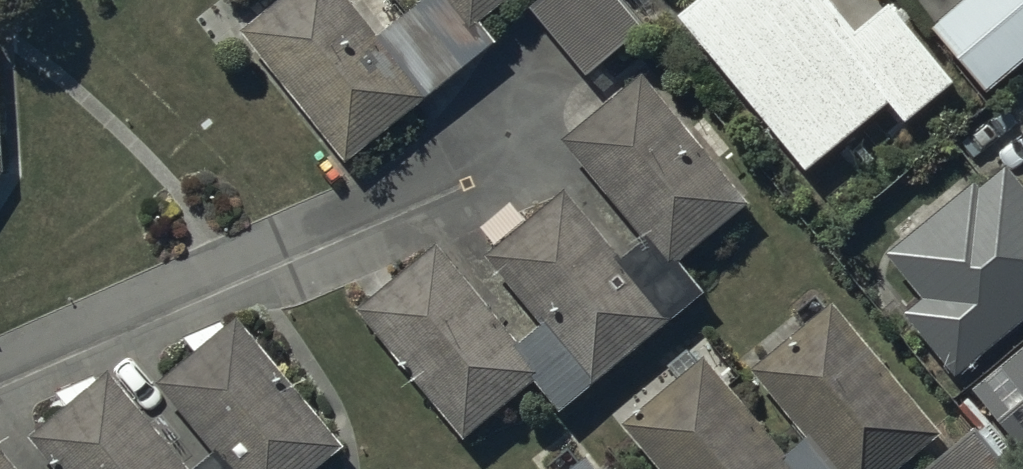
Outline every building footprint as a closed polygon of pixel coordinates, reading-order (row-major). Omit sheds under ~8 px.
[(344,167),(427,103),(345,0),(297,0),(244,42),(344,167)] [(477,37),(518,0),(443,0),(477,37)] [(587,83),(641,38),(610,0),(553,0),(532,17),(587,83)] [(674,30),(803,184),(884,115),(902,136),(952,93),(948,89),(952,86),(925,52),(922,54),(890,14),(854,42),(821,0),(712,0),(674,30)] [(985,105),(1022,73),(1022,0),(973,0),(928,38),(985,105)] [(569,160),(671,280),(751,212),(648,92),(569,160)] [(951,389),(1022,331),(1022,201),(1004,178),(979,199),(974,193),(885,266),(920,309),(899,325),(951,389)] [(594,391),(666,332),(562,208),(491,267),(594,391)] [(357,322),(460,451),(538,389),(435,259),(357,322)] [(826,468),(899,468),(937,436),(827,312),(749,381),(826,468)] [(344,455),(239,332),(164,396),(226,468),(328,468),(344,455)] [(645,468),(788,468),(691,353),(607,423),(645,468)] [(971,401),(1022,464),(1022,358),(971,401)] [(117,391),(37,451),(51,468),(176,468),(117,391)] [(935,468),(996,468),(971,439),(935,468)]
